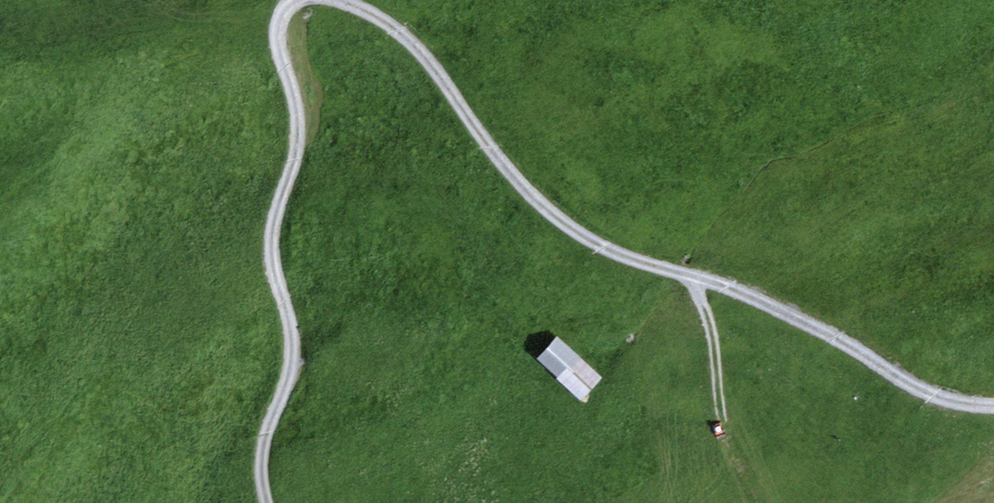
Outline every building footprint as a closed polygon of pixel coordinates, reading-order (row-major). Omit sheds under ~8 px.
[(555,344),(533,366),(572,406),(594,385),(555,344)]
